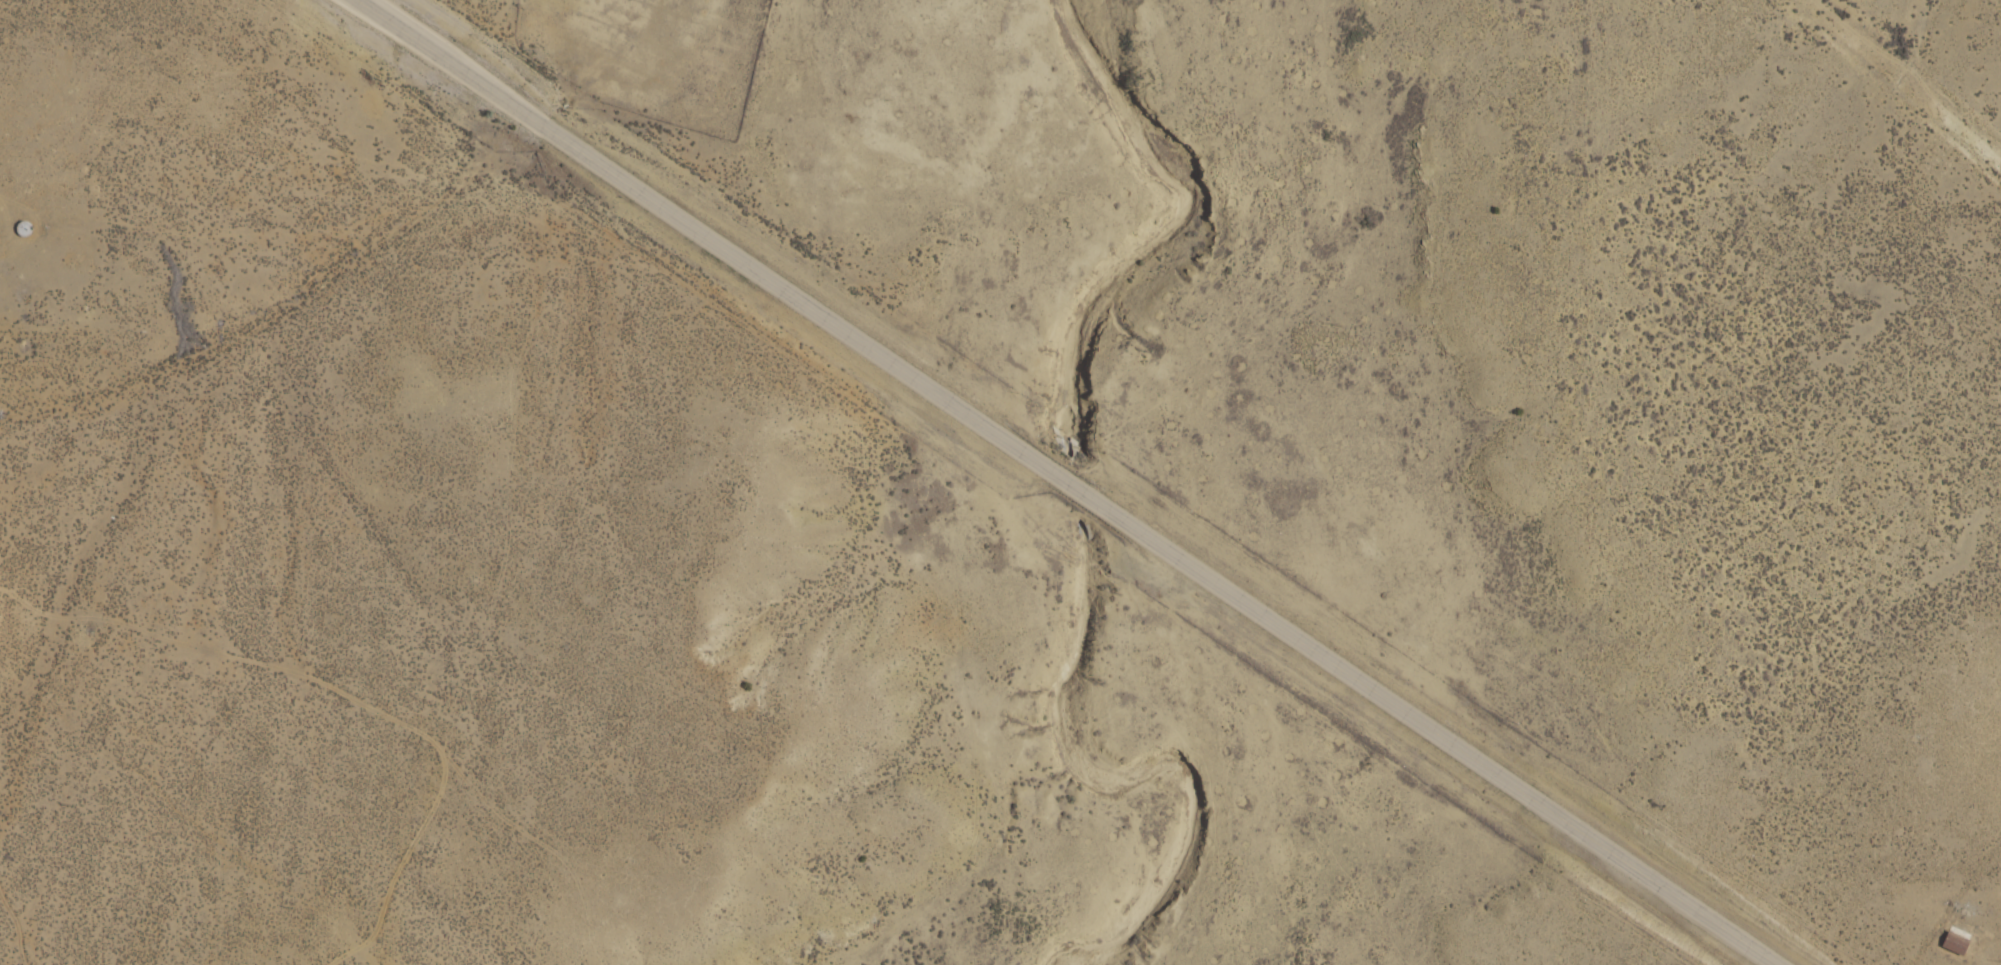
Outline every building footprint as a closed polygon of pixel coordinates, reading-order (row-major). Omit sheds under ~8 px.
[(15,223),(15,236),(28,236),(28,223),(15,223)] [(44,245),(43,247),(41,249),(39,250),(36,250),(34,249),(32,248),(30,246),(30,243),(30,241),(31,239),(32,237),(34,235),(37,235),(39,235),(42,236),(43,238),(45,240),(45,243),(44,245)]
